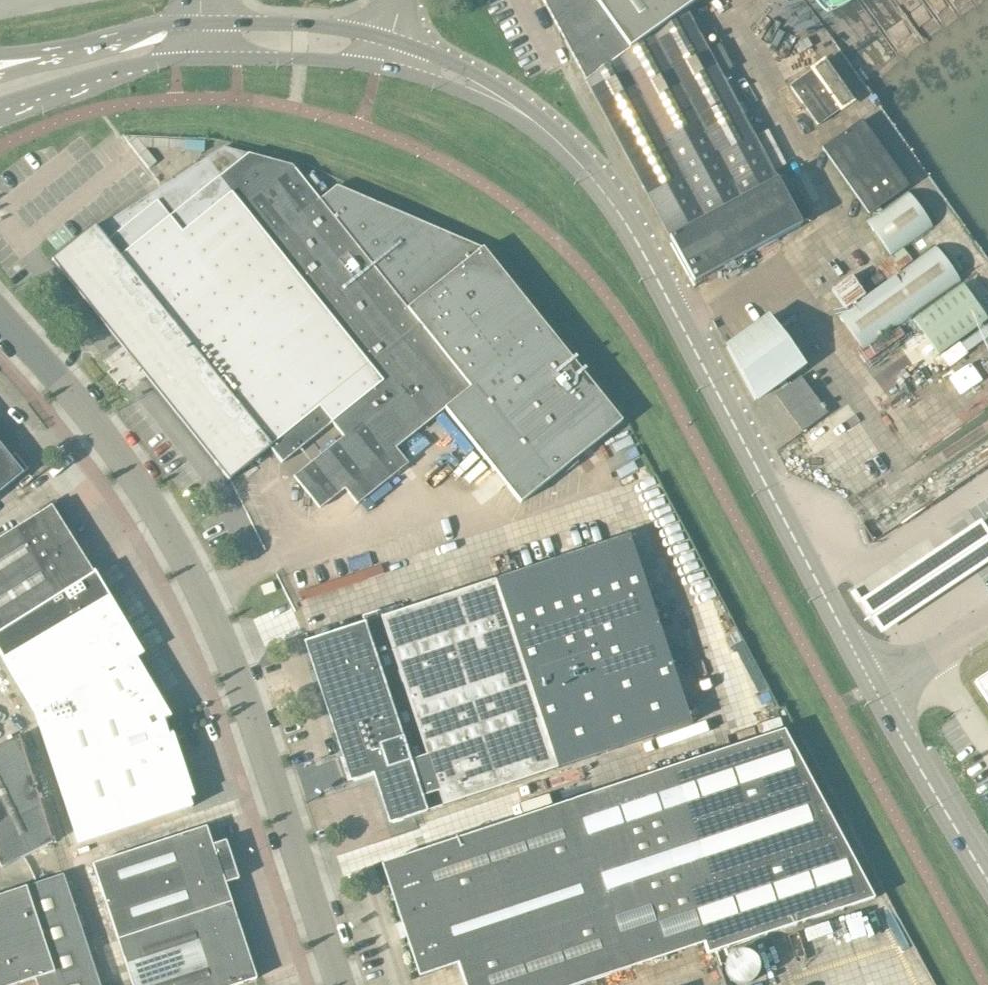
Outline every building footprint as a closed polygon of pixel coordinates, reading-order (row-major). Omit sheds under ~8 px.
[(687,12),(703,0),(543,0),(585,79),(687,12)] [(752,135),(721,78),(720,75),(733,68),(721,43),(707,50),(687,12),(585,79),(694,282),(800,225),(772,172),(782,167),(776,156),(777,154),(763,129),(752,135)] [(860,121),(822,148),(867,215),(906,187),(860,121)] [(93,225),(52,259),(228,480),(269,448),(281,463),(331,423),(343,437),(293,478),(318,510),(343,489),(356,505),(406,463),(393,448),(442,408),(519,502),(619,420),(483,245),(335,186),(318,200),(291,166),(221,147),(96,229),(93,225)] [(909,191),(867,220),(891,256),(934,227),(909,191)] [(935,246),(838,315),(864,352),(961,282),(935,246)] [(851,275),(831,289),(845,309),(865,295),(851,275)] [(961,284),(912,320),(938,355),(987,319),(961,284)] [(769,318),(727,347),(755,400),(778,384),(782,391),(775,396),(802,434),(827,415),(800,379),(787,387),(783,381),(803,367),(769,318)] [(27,470),(13,454),(10,456),(0,444),(0,491),(27,470)] [(95,574),(52,506),(0,538),(0,633),(95,574)] [(941,544),(859,600),(881,634),(962,578),(987,562),(987,539),(982,530),(986,528),(981,520),(941,544)] [(307,641),(310,650),(353,780),(376,773),(392,822),(557,767),(692,724),(630,535),(495,579),(307,641)] [(0,633),(0,649),(5,658),(1,660),(33,713),(77,845),(191,808),(175,757),(178,756),(171,733),(167,734),(163,721),(170,717),(136,659),(144,654),(110,596),(95,574),(0,633)] [(974,682),(987,703),(987,673),(974,682)] [(782,730),(668,768),(706,881),(687,887),(702,930),(698,931),(702,943),(706,954),(776,930),(873,898),(782,730)] [(0,748),(0,868),(1,869),(52,843),(18,738),(0,748)] [(668,768),(381,864),(419,977),(456,965),(463,984),(575,984),(702,943),(698,931),(702,930),(687,887),(706,881),(668,768)] [(116,940),(230,902),(224,884),(237,880),(225,841),(211,846),(205,827),(91,866),(116,940)] [(0,896),(0,984),(18,984),(34,980),(36,984),(99,984),(63,876),(0,896)] [(230,902),(116,940),(131,984),(238,984),(256,979),(230,902)]
